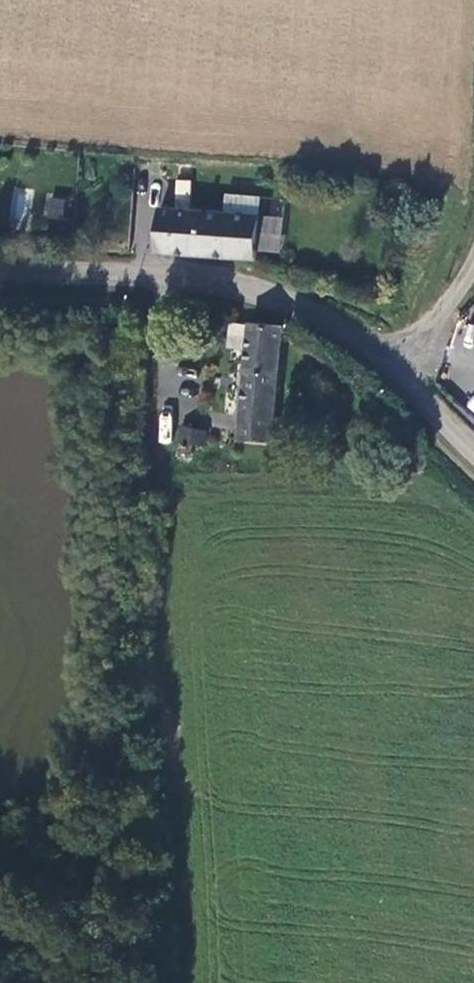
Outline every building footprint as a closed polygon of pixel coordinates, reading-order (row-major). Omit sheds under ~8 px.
[(62,219),(64,199),(46,197),(43,217),(62,219)] [(157,256),(257,260),(260,220),(159,212),(157,256)] [(270,444),(282,329),(247,322),(239,438),(270,444)] [(203,436),(183,433),(181,444),(203,449),(203,436)]
